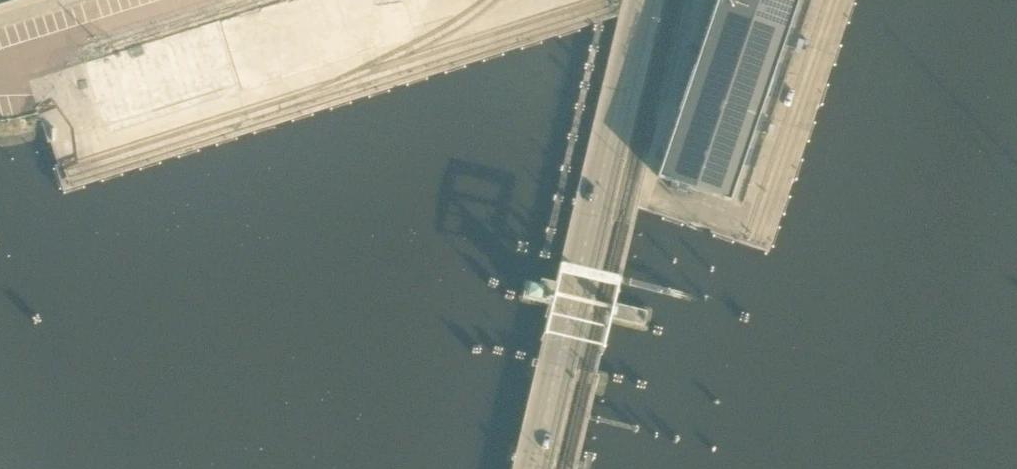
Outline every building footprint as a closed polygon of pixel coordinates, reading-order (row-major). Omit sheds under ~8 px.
[(731,200),(798,0),(717,0),(657,177),(730,202),(731,200)] [(521,302),(522,302),(646,331),(647,331),(648,330),(648,329),(653,311),(652,309),(651,308),(650,307),(528,278),(527,278),(525,278),(524,279),(523,280),(519,297),(519,298),(519,299),(519,300),(520,301),(521,302)] [(531,357),(530,358),(527,376),(527,378),(529,379),(530,380),(601,396),(602,396),(603,395),(604,394),(609,376),(609,375),(608,374),(608,373),(607,372),(535,355),(534,355),(532,356),(531,357)] [(509,447),(505,462),(506,464),(507,465),(509,466),(523,468),(586,468),(587,465),(587,464),(586,463),(586,462),(585,462),(514,445),(512,445),(511,445),(510,446),(509,447)]
